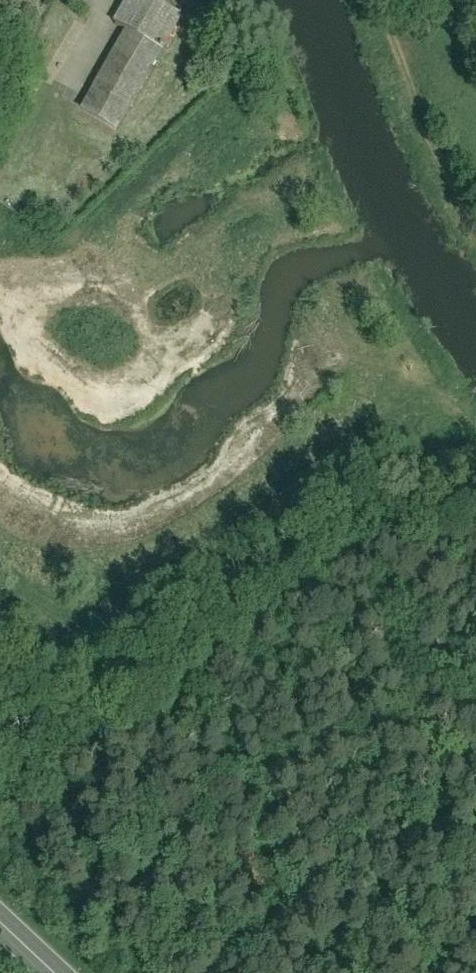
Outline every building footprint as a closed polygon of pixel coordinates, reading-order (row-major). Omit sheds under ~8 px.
[(118,25),(166,50),(185,14),(178,11),(158,0),(131,0),(118,25)] [(178,11),(184,0),(158,0),(178,11)] [(163,53),(128,33),(84,110),(120,130),(163,53)]
